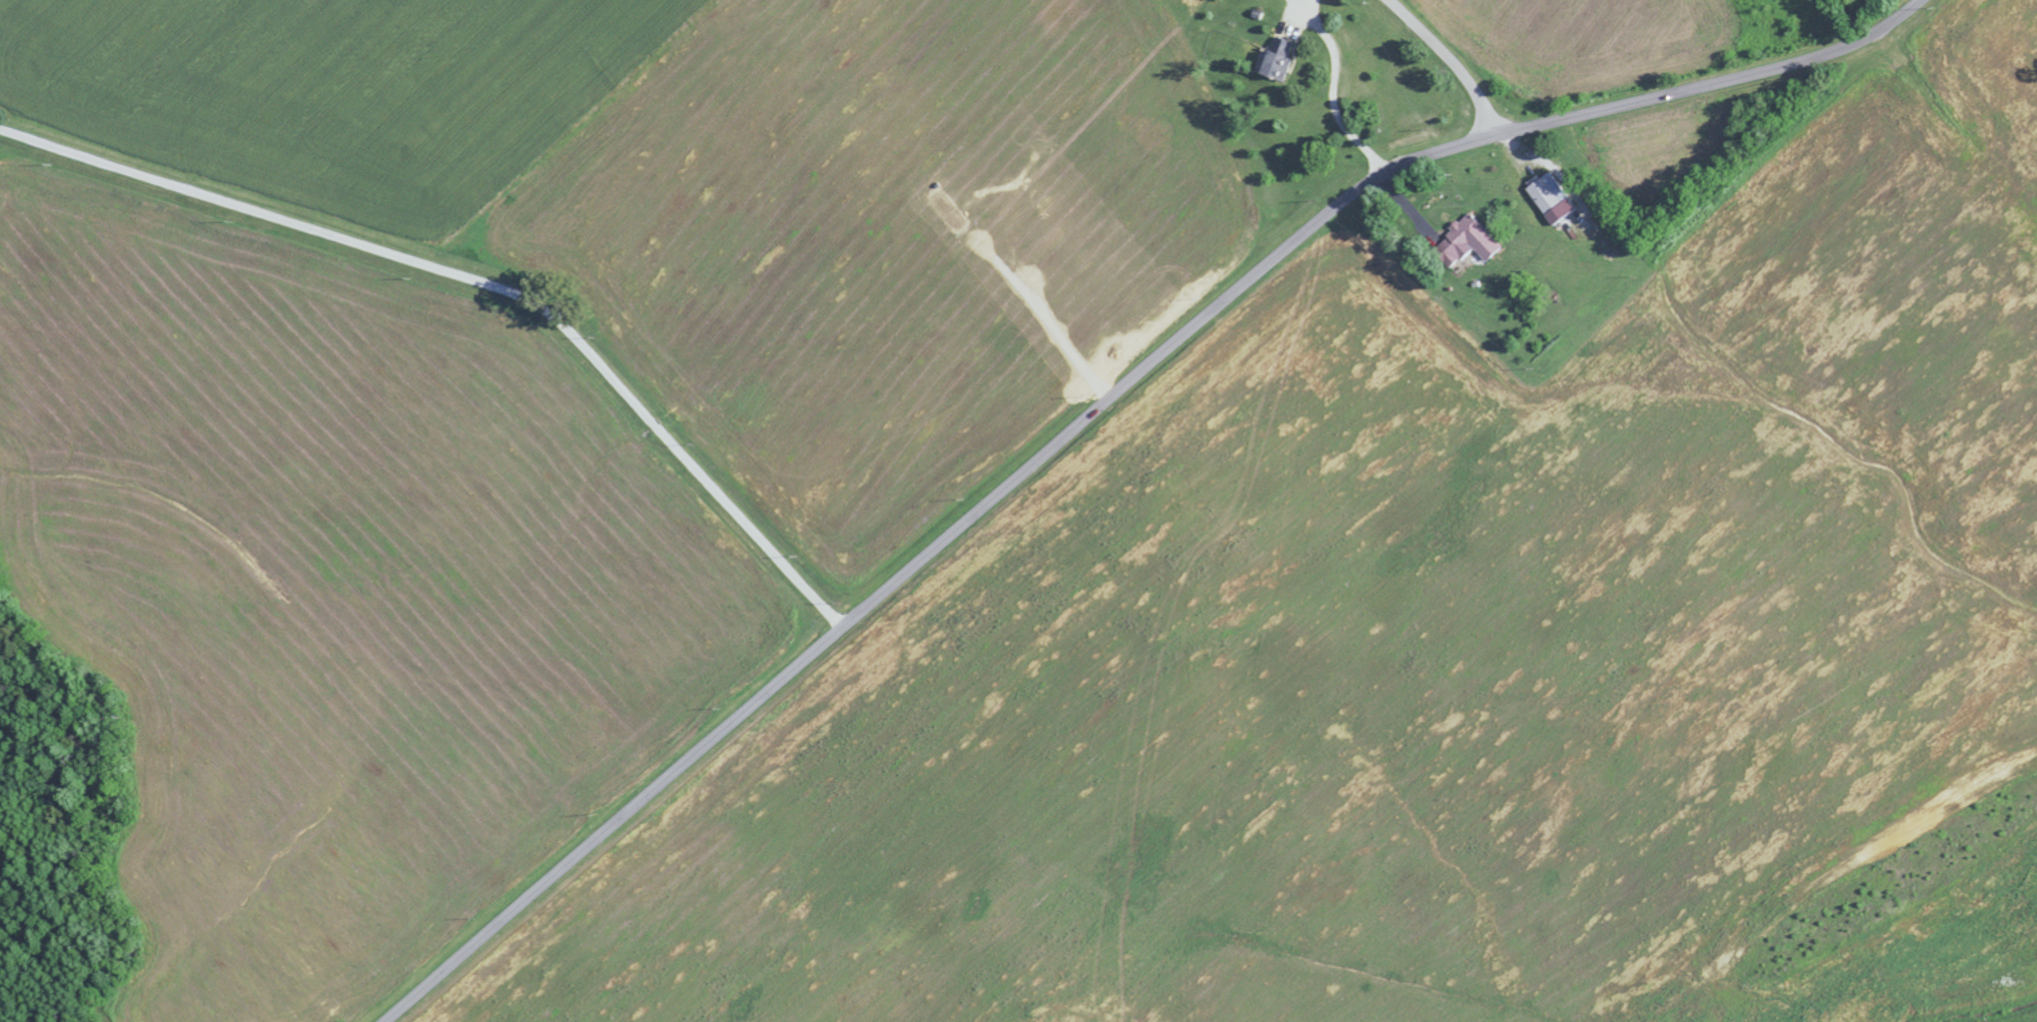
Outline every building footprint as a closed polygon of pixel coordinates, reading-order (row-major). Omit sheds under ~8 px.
[(1291,57),(1278,53),(1277,53),(1266,50),(1259,72),(1274,77),(1277,67),(1287,71),(1291,57)] [(1544,218),(1550,214),(1552,218),(1565,211),(1558,200),(1565,195),(1550,171),(1525,186),(1544,218)] [(1438,257),(1449,268),(1471,247),(1485,261),(1501,246),(1475,220),(1438,257)]
